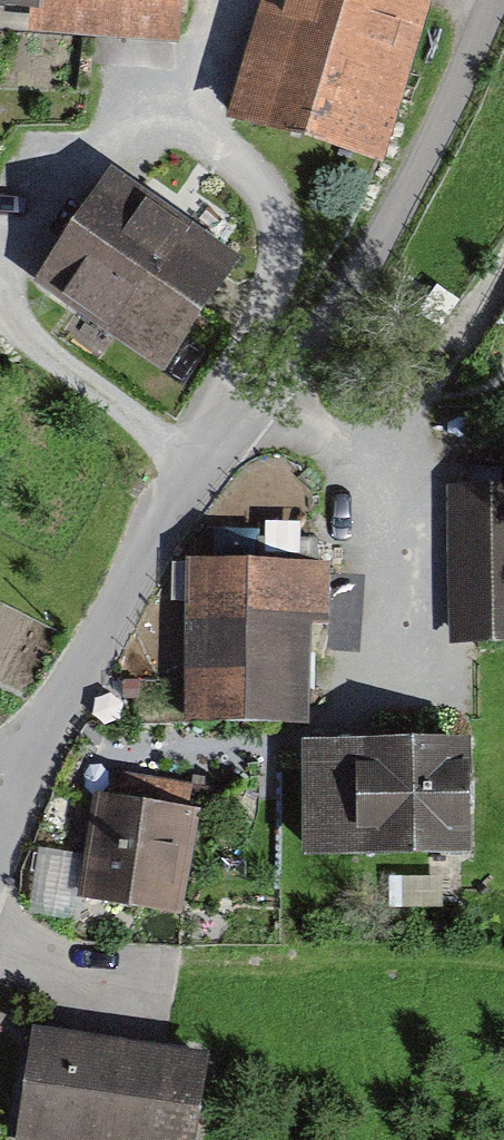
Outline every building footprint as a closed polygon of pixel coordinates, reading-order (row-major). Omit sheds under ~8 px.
[(180,33),(182,0),(0,0),(0,21),(180,33)] [(212,131),(359,173),(409,0),(249,0),(212,131)] [(237,278),(108,185),(37,283),(165,376),(237,278)] [(446,483),(447,658),(503,658),(503,483),(446,483)] [(308,733),(311,566),(187,564),(184,731),(308,733)] [(463,872),(466,751),(298,747),(295,868),(463,872)] [(178,932),(199,814),(86,795),(65,913),(178,932)] [(29,1027),(3,1139),(188,1139),(205,1068),(29,1027)]
